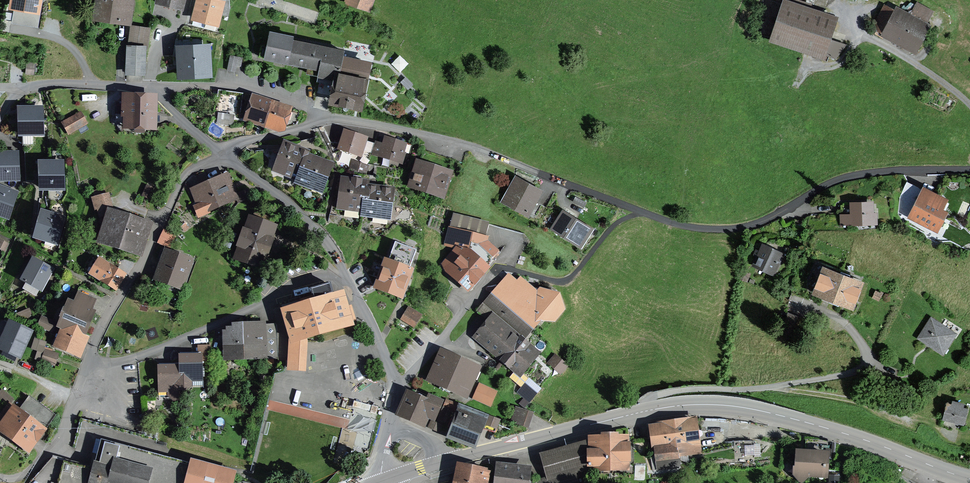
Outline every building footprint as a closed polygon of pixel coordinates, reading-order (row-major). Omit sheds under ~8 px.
[(12,5),(36,10),(38,0),(13,0),(12,5)] [(94,17),(130,22),(133,2),(119,0),(97,0),(94,17)] [(221,4),(206,0),(199,0),(194,18),(206,20),(204,28),(214,30),(221,4)] [(348,2),(367,10),(371,0),(348,0),(348,2)] [(834,21),(785,4),(773,37),(783,40),(782,44),(793,48),(794,44),(835,58),(844,45),(828,40),(834,21)] [(913,49),(927,24),(910,15),(909,17),(906,15),(905,17),(884,6),(873,28),(913,49)] [(143,73),(144,50),(147,50),(150,29),(133,27),(130,47),(128,47),(127,72),(143,73)] [(337,79),(333,101),(358,106),(367,63),(342,58),(343,51),(269,36),(265,57),(308,66),(307,73),(328,77),(337,79)] [(218,60),(220,48),(211,46),(208,58),(218,60)] [(154,64),(152,76),(187,82),(192,54),(170,51),(169,59),(167,58),(165,66),(154,64)] [(227,70),(235,72),(238,57),(230,55),(227,70)] [(236,114),(239,95),(221,92),(218,111),(236,114)] [(122,99),(122,115),(127,115),(127,126),(152,127),(153,100),(122,99)] [(253,99),(247,119),(265,125),(268,117),(267,116),(271,104),(253,99)] [(282,127),(288,110),(271,104),(267,116),(268,117),(265,125),(278,129),(279,126),(282,127)] [(42,134),(41,109),(26,109),(26,121),(21,122),(22,135),(42,134)] [(63,123),(69,133),(85,123),(80,114),(63,123)] [(234,127),(235,118),(220,116),(219,126),(234,127)] [(345,134),(341,148),(361,155),(364,146),(361,145),(362,140),(345,134)] [(376,145),(373,154),(381,156),(381,155),(406,163),(411,146),(406,145),(403,146),(386,141),(384,147),(376,145)] [(318,160),(308,156),(309,153),(301,151),(286,145),(283,155),(281,155),(276,167),(283,169),(282,173),(291,176),(290,179),(297,181),(297,182),(298,182),(312,188),(314,185),(322,188),(327,176),(325,175),(329,164),(318,160)] [(441,195),(452,161),(423,152),(412,186),(441,195)] [(17,154),(1,155),(2,167),(0,167),(0,180),(18,179),(17,154)] [(353,162),(350,170),(364,175),(367,166),(353,162)] [(63,188),(62,163),(47,163),(47,176),(42,176),(43,189),(63,188)] [(226,176),(209,184),(218,204),(218,205),(235,197),(238,203),(253,196),(247,190),(235,196),(226,176)] [(341,208),(363,211),(364,211),(368,187),(368,183),(356,182),(344,180),(343,191),(341,191),(340,200),(342,200),(341,208)] [(534,200),(537,193),(538,193),(515,180),(505,200),(535,216),(541,204),(534,200)] [(913,203),(920,187),(907,181),(900,196),(913,203)] [(208,208),(218,204),(209,184),(194,191),(199,205),(196,207),(199,214),(209,210),(208,208)] [(380,189),(368,187),(364,211),(363,211),(363,215),(379,217),(380,213),(389,214),(391,201),(389,201),(390,190),(380,189)] [(16,194),(0,188),(0,215),(8,217),(16,194)] [(571,206),(581,212),(587,201),(577,195),(571,206)] [(922,195),(911,216),(936,229),(944,212),(940,210),(944,201),(932,195),(930,199),(922,195)] [(95,200),(97,209),(99,208),(101,214),(112,211),(108,196),(95,200)] [(854,225),(854,221),(875,221),(875,213),(870,213),(870,206),(853,206),(854,216),(841,216),(841,225),(854,225)] [(56,243),(63,218),(44,213),(40,226),(45,227),(42,239),(56,243)] [(242,238),(235,257),(258,265),(274,220),(255,213),(245,239),(242,238)] [(103,239),(125,246),(133,222),(111,215),(103,239)] [(580,245),(590,229),(574,219),(573,221),(562,215),(554,229),(580,245)] [(142,224),(133,222),(125,246),(138,250),(143,234),(147,235),(151,222),(144,219),(142,224)] [(795,221),(795,231),(804,231),(804,222),(795,221)] [(165,230),(159,242),(170,247),(176,235),(165,230)] [(481,252),(484,239),(451,231),(448,244),(481,252)] [(9,242),(0,237),(0,259),(9,242)] [(385,261),(376,285),(403,295),(412,272),(408,270),(414,254),(394,247),(388,262),(385,261)] [(764,248),(756,264),(773,272),(780,256),(764,248)] [(468,285),(483,268),(465,252),(464,254),(461,251),(455,258),(451,255),(443,263),(468,285)] [(168,252),(158,278),(180,286),(189,260),(168,252)] [(28,266),(21,280),(28,283),(25,289),(36,295),(45,276),(48,278),(53,268),(36,259),(31,268),(28,266)] [(92,273),(115,288),(123,275),(99,261),(92,273)] [(851,306),(860,282),(817,266),(812,278),(820,281),(815,292),(827,297),(825,300),(838,305),(839,302),(851,306)] [(553,320),(562,310),(558,296),(541,291),(537,295),(526,286),(521,285),(515,292),(503,282),(486,301),(525,335),(542,316),(542,315),(544,312),(553,320)] [(282,306),(291,337),(295,336),(302,335),(304,334),(354,320),(351,308),(346,310),(342,296),(341,297),(332,291),(282,306)] [(487,319),(494,312),(484,302),(477,310),(487,319)] [(62,326),(64,327),(83,334),(92,312),(72,304),(72,305),(70,304),(61,326),(62,326)] [(403,319),(414,326),(418,319),(407,313),(403,319)] [(783,330),(798,335),(804,320),(789,315),(783,330)] [(477,336),(519,371),(534,353),(499,324),(492,317),(477,336)] [(43,318),(40,326),(52,332),(54,328),(51,326),(52,323),(43,318)] [(927,324),(918,338),(921,340),(926,337),(935,349),(943,353),(954,336),(946,331),(948,329),(934,320),(927,324)] [(248,355),(266,354),(265,337),(262,337),(261,324),(246,325),(247,335),(248,355)] [(0,344),(0,353),(15,360),(23,341),(26,342),(30,332),(13,325),(9,333),(5,332),(0,344)] [(228,356),(248,355),(247,335),(244,335),(244,325),(233,326),(233,329),(227,330),(227,333),(223,333),(225,356),(228,356)] [(85,335),(83,334),(64,327),(62,326),(60,330),(58,329),(55,336),(60,338),(58,345),(78,353),(85,335)] [(306,341),(304,334),(302,335),(295,336),(291,337),(290,338),(288,368),(304,369),(306,349),(306,341)] [(276,337),(265,337),(266,354),(266,358),(278,357),(276,337)] [(46,343),(35,339),(32,349),(38,351),(35,359),(39,360),(39,359),(41,360),(45,347),(46,343)] [(51,353),(52,350),(45,347),(41,360),(54,364),(57,355),(51,353)] [(179,356),(179,366),(181,380),(181,390),(188,389),(191,386),(191,379),(202,379),(202,370),(204,370),(204,368),(202,368),(202,355),(179,356)] [(444,356),(433,379),(466,394),(470,387),(466,386),(473,370),(444,356)] [(561,372),(566,366),(555,356),(550,362),(561,372)] [(181,390),(181,380),(179,366),(158,367),(159,391),(170,390),(170,397),(173,400),(181,400),(181,390)] [(528,379),(518,390),(530,401),(540,390),(528,379)] [(490,404),(495,392),(480,386),(475,397),(490,404)] [(53,415),(28,397),(17,412),(14,410),(16,408),(9,403),(12,399),(1,391),(0,393),(0,399),(8,405),(0,416),(0,425),(2,427),(1,427),(28,447),(53,415)] [(408,395),(400,414),(422,423),(428,411),(435,414),(440,402),(427,396),(425,402),(408,395)] [(457,411),(450,427),(454,428),(451,436),(473,445),(482,423),(496,429),(499,420),(447,400),(444,406),(457,411)] [(947,404),(943,418),(963,424),(967,409),(947,404)] [(517,408),(512,423),(526,427),(531,413),(517,408)] [(155,418),(150,410),(143,414),(150,424),(152,423),(151,421),(155,418)] [(694,420),(673,423),(677,455),(698,452),(694,420)] [(192,464),(161,455),(162,451),(163,445),(79,423),(73,447),(95,453),(97,454),(89,482),(187,482),(192,464)] [(677,455),(673,423),(653,426),(659,462),(678,459),(677,455)] [(799,453),(798,467),(801,471),(796,476),(801,482),(809,474),(821,474),(821,470),(824,470),(826,455),(817,454),(818,440),(805,439),(805,453),(799,453)] [(591,467),(627,466),(627,440),(590,441),(542,454),(549,479),(538,482),(577,482),(574,472),(591,467)] [(755,462),(754,442),(734,443),(735,463),(755,462)] [(37,482),(40,482),(86,482),(89,470),(52,460),(49,469),(45,468),(43,475),(40,474),(37,482)] [(192,464),(187,482),(230,482),(233,473),(193,462),(192,464)] [(528,470),(499,466),(497,482),(526,482),(528,470)] [(461,468),(458,482),(487,482),(488,474),(461,468)]
